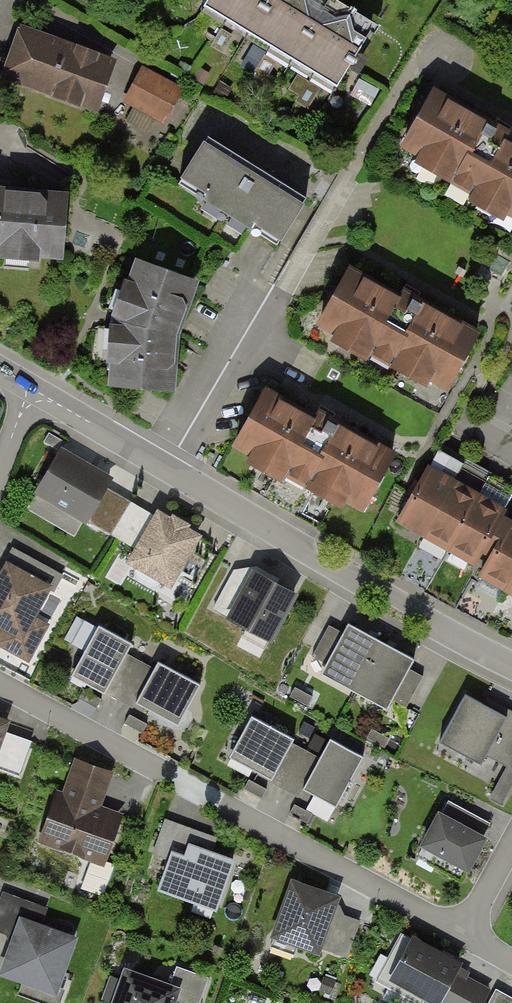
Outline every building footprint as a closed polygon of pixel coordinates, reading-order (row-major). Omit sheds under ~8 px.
[(334,85),(371,24),(331,0),(207,0),(204,6),(334,85)] [(3,76),(99,110),(117,60),(22,26),(3,76)] [(127,101),(165,122),(183,89),(145,68),(127,101)] [(402,147),(422,158),(420,162),(511,214),(511,145),(502,139),(507,131),(434,90),(402,147)] [(276,244),(305,197),(208,138),(179,184),(276,244)] [(63,256),(67,196),(8,191),(0,188),(0,251),(63,256)] [(113,386),(178,389),(180,335),(199,280),(141,257),(117,321),(113,386)] [(315,325),(385,364),(388,358),(413,313),(343,275),(315,325)] [(413,313),(388,358),(444,389),(472,339),(416,308),(413,313)] [(234,444),(303,482),(306,477),(331,432),(262,393),(234,444)] [(331,432),(306,477),(363,508),(391,457),(334,426),(331,432)] [(83,521),(113,539),(131,508),(103,491),(109,482),(65,455),(38,500),(80,526),(83,521)] [(390,519),(467,561),(495,511),(418,468),(390,519)] [(128,564),(168,588),(197,540),(157,516),(154,522),(131,508),(113,539),(135,552),(128,564)] [(511,596),(511,527),(503,522),(474,575),(511,596)] [(26,662),(45,627),(27,617),(41,590),(52,596),(61,578),(10,551),(1,567),(0,567),(0,630),(2,631),(0,635),(0,648),(26,662)] [(227,618),(269,642),(295,597),(252,573),(227,618)] [(315,675),(378,710),(385,698),(405,709),(422,679),(402,668),(406,659),(344,624),(338,634),(327,628),(309,660),(320,666),(315,675)] [(121,702),(143,663),(127,654),(132,646),(101,628),(73,676),(121,702)] [(138,705),(178,728),(201,688),(161,665),(157,671),(143,663),(121,702),(134,710),(138,705)] [(511,782),(511,714),(503,710),(498,719),(459,699),(436,743),(473,763),(479,753),(502,765),(485,797),(500,804),(511,782)] [(230,757),(269,779),(285,788),(307,750),(292,741),(252,718),(230,757)] [(15,775),(27,742),(0,733),(0,770),(15,775)] [(332,741),(323,758),(307,750),(285,788),(300,797),(305,789),(335,805),(362,758),(332,741)] [(39,842),(100,864),(118,817),(97,809),(110,773),(73,760),(60,796),(56,795),(39,842)] [(426,849),(469,872),(487,839),(443,816),(426,849)] [(151,890),(208,911),(226,861),(208,854),(213,838),(162,819),(148,856),(162,861),(151,890)] [(272,938),(316,954),(337,898),(294,882),(272,938)] [(48,993),(69,938),(16,919),(0,962),(0,975),(48,993)] [(450,973),(455,964),(405,937),(383,979),(428,1002),(484,1002),(489,994),(450,973)] [(169,998),(182,1002),(197,1002),(207,977),(179,967),(171,987),(126,970),(114,1002),(167,1002),(169,998)] [(489,994),(484,1002),(505,1002),(489,994)]
